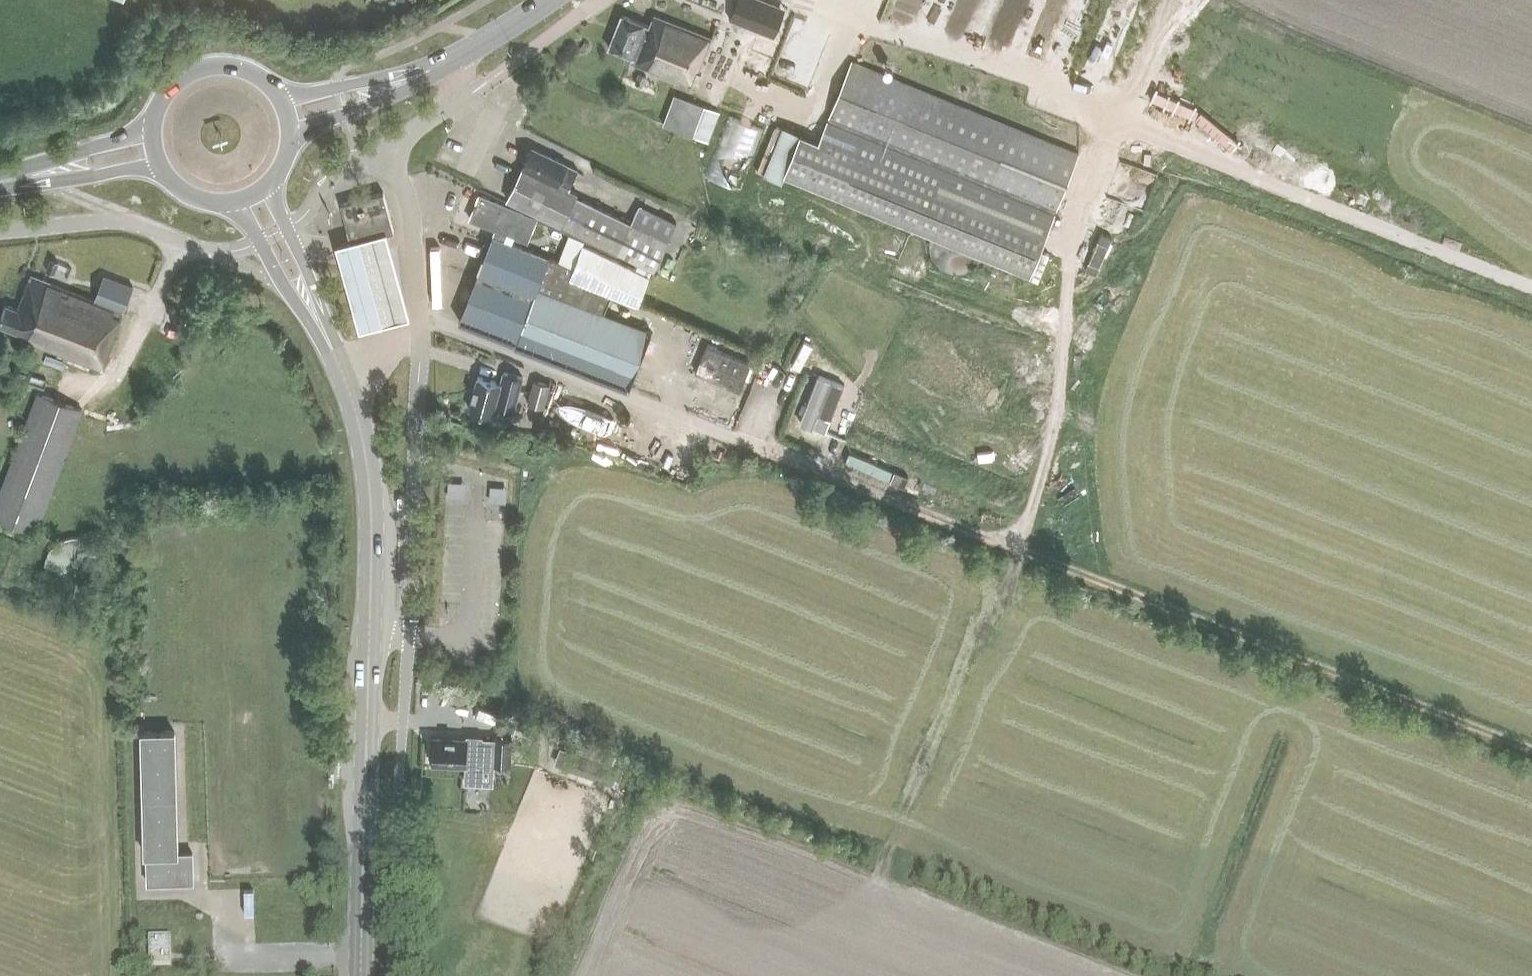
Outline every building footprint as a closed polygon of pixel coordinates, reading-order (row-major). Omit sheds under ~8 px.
[(748,27),(774,37),(782,15),(756,4),(748,27)] [(689,85),(695,70),(698,71),(711,38),(653,15),(649,26),(621,15),(608,47),(631,56),(629,61),(689,85)] [(756,36),(751,51),(772,59),(778,45),(756,36)] [(929,251),(932,259),(938,266),(945,271),(954,273),(963,272),(971,269),(978,264),(982,256),(983,254),(1029,273),(1078,155),(852,62),(819,143),(800,136),(785,173),(931,233),(931,234),(929,242),(929,251)] [(673,95),(668,110),(679,114),(673,128),(707,141),(718,112),(685,100),(673,95)] [(730,114),(710,176),(743,186),(763,125),(730,114)] [(568,189),(577,170),(566,164),(543,153),(542,155),(531,149),(522,167),(523,167),(507,199),(561,226),(617,252),(655,270),(677,222),(640,205),(631,223),(575,197),(577,193),(568,189)] [(393,231),(383,192),(340,204),(351,242),(393,231)] [(461,289),(457,298),(460,304),(465,306),(459,320),(516,342),(516,344),(628,389),(651,333),(603,313),(610,295),(637,306),(641,298),(649,277),(583,244),(574,267),(503,240),(506,233),(512,235),(527,241),(536,218),(521,213),(522,211),(479,194),(469,218),(495,228),(472,288),(467,286),(461,289)] [(386,230),(335,243),(358,329),(409,315),(386,230)] [(50,259),(46,271),(54,274),(59,263),(50,259)] [(23,333),(21,339),(101,370),(124,311),(123,311),(133,286),(104,275),(94,299),(30,275),(17,309),(5,304),(0,316),(0,324),(23,333)] [(500,382),(477,376),(468,408),(491,415),(493,408),(512,413),(522,377),(503,372),(500,382)] [(533,381),(528,403),(543,408),(549,385),(533,381)] [(36,533),(82,411),(36,393),(0,488),(0,520),(36,533)] [(626,438),(630,427),(574,407),(570,418),(626,438)] [(452,480),(451,495),(467,496),(468,480),(452,480)] [(509,500),(510,486),(495,484),(493,498),(509,500)] [(86,539),(77,537),(67,537),(58,540),(50,546),(45,553),(41,562),(41,572),(43,581),(48,589),(55,596),(64,600),(73,601),(83,600),(92,596),(99,589),(103,580),(105,571),(105,561),(101,552),(94,545),(86,539)] [(146,855),(147,884),(193,882),(190,853),(176,854),(174,733),(141,733),(144,855),(146,855)] [(433,737),(432,764),(466,766),(465,783),(479,783),(480,765),(510,766),(511,738),(493,737),(493,739),(482,739),(482,737),(467,736),(466,739),(433,737)] [(148,936),(149,965),(171,964),(169,935),(148,936)]
